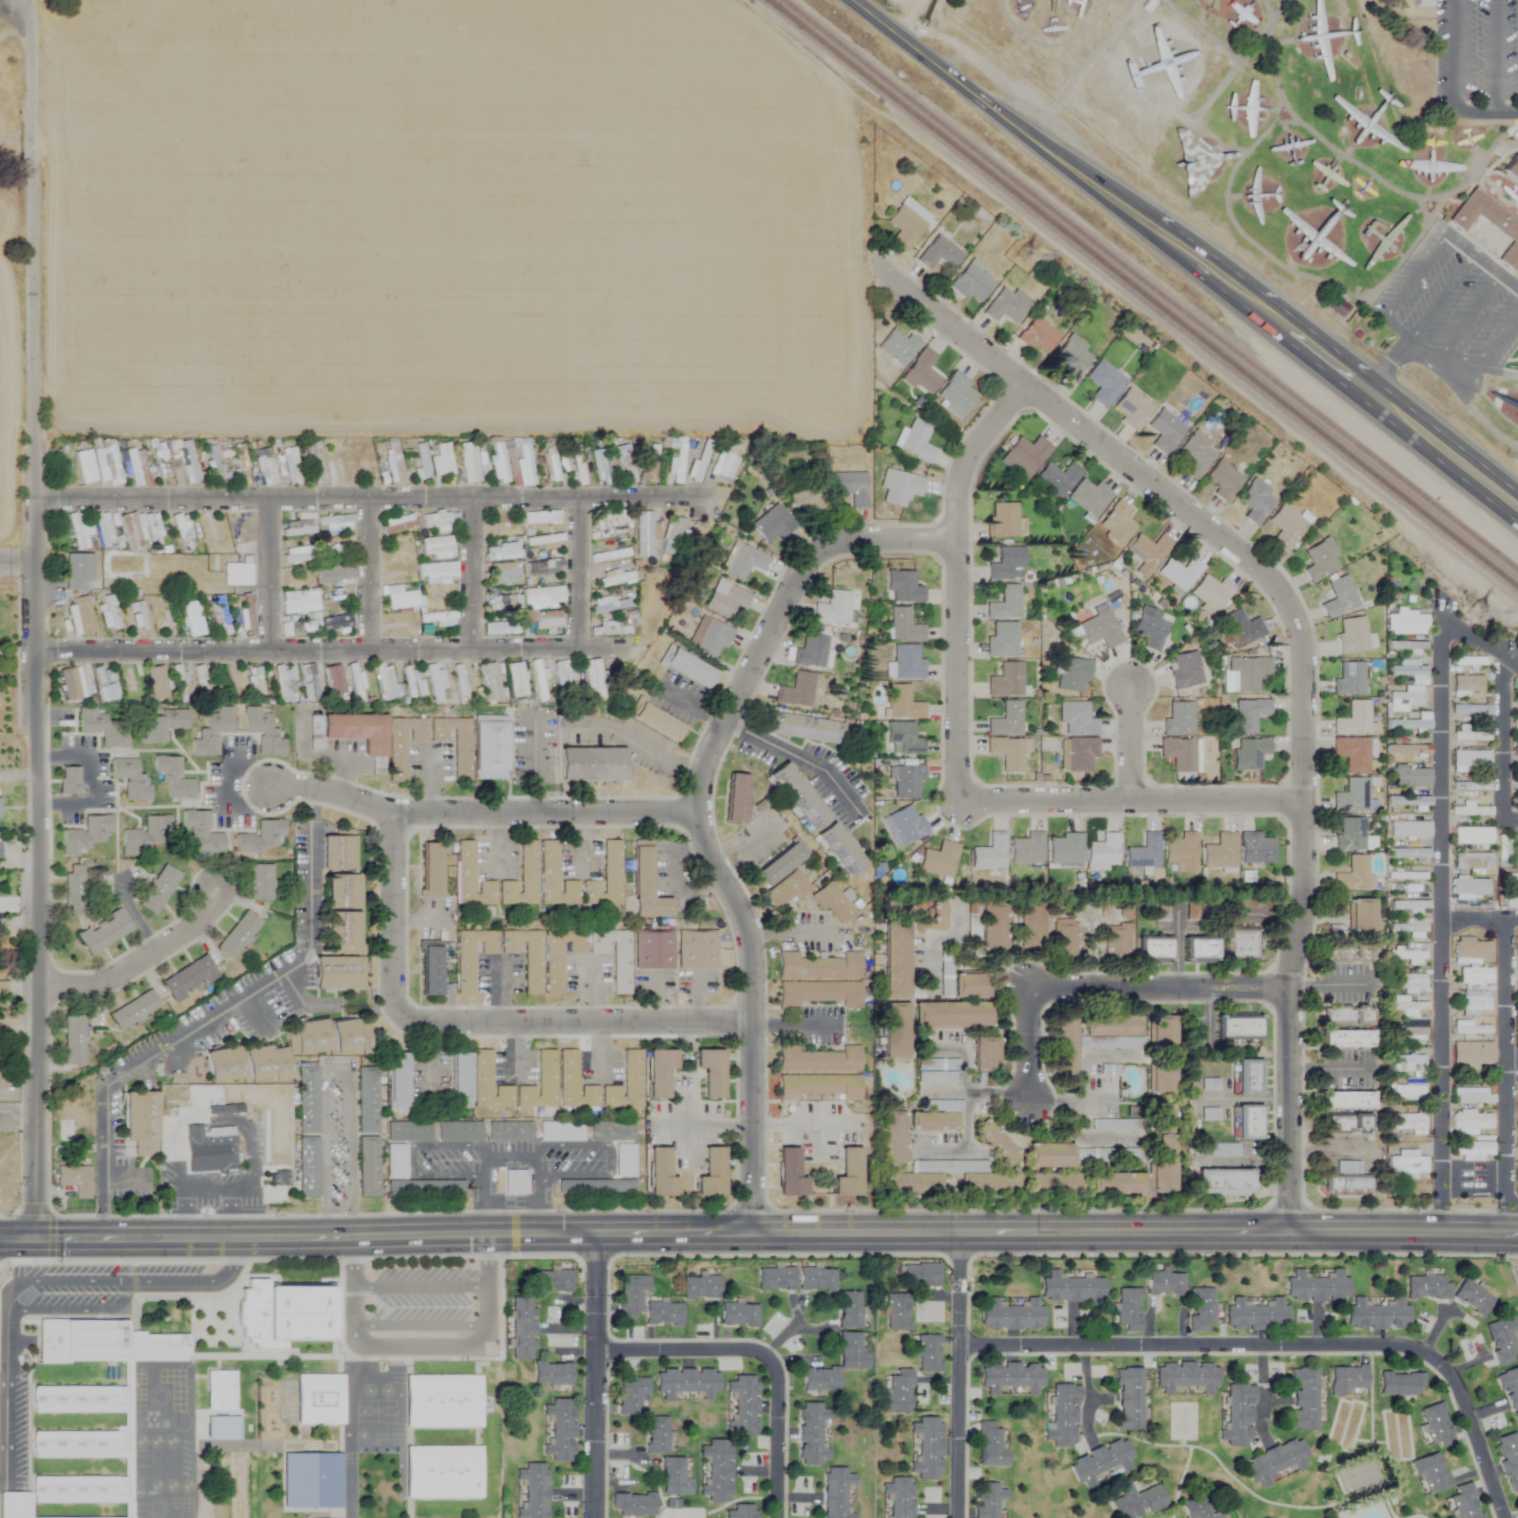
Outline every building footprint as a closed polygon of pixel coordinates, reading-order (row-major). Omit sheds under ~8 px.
[(1236,28),(1238,27),(1234,22),(1237,18),(1239,19),(1240,18),(1241,16),(1252,22),(1251,24),(1250,24),(1251,25),(1252,23),(1254,20),(1255,20),(1255,19),(1256,18),(1257,17),(1257,16),(1256,16),(1255,17),(1255,18),(1254,18),(1250,14),(1248,12),(1246,10),(1248,8),(1248,7),(1247,6),(1247,4),(1249,2),(1250,0),(1248,0),(1247,1),(1245,3),(1244,4),(1243,3),(1242,3),(1242,4),(1240,6),(1238,5),(1238,4),(1235,3),(1231,0),(1228,0),(1226,3),(1224,4),(1225,5),(1226,5),(1228,3),(1235,11),(1234,15),(1235,16),(1232,20),(1226,18),(1225,19),(1230,24),(1230,25),(1231,24),(1236,28)] [(1432,8),(1432,0),(1414,0),(1414,8),(1432,8)] [(1133,90),(1128,76),(1124,63),(1127,62),(1129,61),(1135,72),(1147,67),(1157,63),(1158,62),(1158,60),(1153,35),(1152,33),(1152,30),(1153,28),(1148,29),(1153,26),(1157,24),(1160,25),(1159,26),(1156,27),(1157,28),(1163,43),(1168,41),(1170,42),(1171,42),(1171,43),(1170,43),(1170,45),(1165,46),(1167,52),(1173,51),(1174,51),(1175,51),(1175,52),(1174,53),(1174,54),(1169,56),(1170,59),(1178,56),(1187,54),(1194,53),(1199,53),(1195,57),(1189,60),(1181,63),(1173,66),(1173,69),(1178,67),(1179,68),(1180,68),(1181,69),(1180,69),(1179,71),(1174,73),(1175,79),(1180,77),(1181,78),(1182,78),(1183,79),(1182,80),(1181,81),(1176,83),(1180,98),(1180,99),(1183,99),(1184,99),(1182,101),(1178,102),(1172,103),(1176,101),(1175,99),(1173,97),(1172,95),(1162,71),(1161,70),(1159,70),(1149,73),(1136,76),(1138,88),(1136,91),(1133,90)] [(1240,156),(1238,157),(1237,157),(1233,159),(1224,161),(1222,162),(1221,163),(1217,168),(1217,169),(1211,175),(1203,190),(1196,197),(1195,198),(1194,199),(1193,199),(1192,199),(1191,200),(1188,200),(1187,179),(1187,173),(1186,173),(1185,172),(1186,171),(1186,170),(1185,170),(1185,169),(1186,169),(1186,167),(1184,167),(1182,167),(1181,167),(1177,167),(1177,166),(1181,164),(1182,164),(1183,163),(1184,163),(1185,163),(1185,161),(1184,161),(1183,161),(1183,160),(1185,159),(1184,159),(1183,159),(1183,158),(1183,157),(1184,157),(1184,156),(1183,151),(1177,131),(1180,130),(1181,130),(1182,130),(1183,130),(1184,131),(1186,131),(1194,135),(1207,147),(1214,151),(1214,152),(1220,156),(1221,156),(1223,156),(1232,155),(1237,156),(1240,156)] [(1502,171),(1517,183),(1517,158),(1514,155),(1502,171)] [(1447,221),(1462,233),(1477,215),(1511,242),(1497,259),(1512,271),(1517,264),(1517,225),(1473,189),(1447,221)] [(929,214),(902,198),(886,223),(897,230),(890,243),(905,252),(929,214)] [(928,271),(937,259),(952,270),(963,255),(936,234),(915,261),(928,271)] [(996,282),(970,260),(949,285),(975,307),(996,282)] [(982,314),(995,323),(1000,315),(1015,326),(1032,303),(1014,290),(1012,294),(1001,286),(982,314)] [(1015,338),(1029,350),(1034,344),(1045,353),(1060,336),(1035,315),(1015,338)] [(903,340),(892,330),(876,347),(901,369),(921,345),(909,334),(903,340)] [(1059,374),(1073,384),(1095,353),(1069,335),(1053,357),(1065,366),(1059,374)] [(902,375),(929,396),(942,380),(927,368),(936,356),(925,347),(902,375)] [(1098,388),(1090,398),(1105,410),(1127,380),(1099,359),(1085,378),(1098,388)] [(959,420),(980,393),(954,372),(932,399),(959,420)] [(1136,433),(1154,407),(1126,388),(1112,408),(1124,416),(1120,421),(1136,433)] [(1508,397),(1517,402),(1517,414),(1515,409),(1505,404),(1498,400),(1493,396),(1490,394),(1488,392),(1491,392),(1495,392),(1501,394),(1508,397)] [(1158,435),(1150,444),(1165,456),(1186,430),(1160,408),(1146,425),(1158,435)] [(930,463),(936,449),(924,444),(931,426),(910,417),(896,449),(930,463)] [(1177,452),(1190,463),(1183,471),(1195,481),(1219,453),(1194,431),(1177,452)] [(1019,437),(1003,454),(1029,476),(1053,448),(1038,436),(1029,446),(1019,437)] [(511,448),(517,448),(517,486),(530,486),(530,439),(511,439),(511,448)] [(180,442),(189,485),(198,483),(189,440),(180,442)] [(710,443),(700,440),(688,480),(698,483),(710,443)] [(315,486),(326,484),(317,442),(307,444),(315,486)] [(404,482),(396,442),(387,444),(395,484),(404,482)] [(487,445),(499,484),(509,481),(498,442),(487,445)] [(233,445),(241,485),(249,483),(241,443),(233,445)] [(434,477),(452,474),(447,443),(434,445),(436,456),(430,457),(434,477)] [(684,444),(676,443),(675,459),(669,458),(667,483),(680,484),(684,444)] [(427,480),(424,444),(416,444),(419,480),(427,480)] [(465,479),(479,476),(474,444),(460,446),(465,479)] [(213,485),(224,483),(215,445),(205,447),(213,485)] [(569,447),(575,486),(585,485),(578,445),(569,447)] [(613,448),(621,486),(635,483),(628,445),(613,448)] [(656,482),(656,445),(647,445),(647,482),(656,482)] [(709,477),(727,483),(739,449),(728,445),(725,453),(718,450),(709,477)] [(147,485),(140,447),(127,450),(134,487),(147,485)] [(255,450),(259,487),(274,485),(270,448),(255,450)] [(359,451),(365,485),(377,483),(370,448),(359,451)] [(80,485),(95,482),(90,449),(75,452),(80,485)] [(302,484),(294,449),(280,452),(288,487),(302,484)] [(338,485),(352,482),(345,449),(331,452),(338,485)] [(595,455),(594,485),(607,485),(607,455),(595,455)] [(1060,474),(1047,463),(1035,477),(1060,498),(1083,471),(1071,461),(1060,474)] [(1206,482),(1216,485),(1212,496),(1230,502),(1241,473),(1213,463),(1206,482)] [(908,495),(920,498),(924,478),(884,469),(880,488),(885,489),(882,503),(904,508),(908,495)] [(832,493),(851,493),(851,509),(866,509),(866,473),(832,473),(832,493)] [(826,509),(818,479),(787,487),(795,517),(826,509)] [(1243,517),(1255,528),(1278,499),(1253,479),(1236,500),(1249,510),(1243,517)] [(1090,487),(1087,481),(1071,490),(1085,516),(1112,501),(1100,481),(1090,487)] [(1132,511),(1118,499),(1098,524),(1107,532),(1103,537),(1119,549),(1137,527),(1126,518),(1132,511)] [(794,523),(775,503),(751,526),(770,546),(794,523)] [(1018,503),(992,503),(992,517),(986,517),(986,538),(1018,538),(1018,503)] [(1271,540),(1286,554),(1309,527),(1282,503),(1267,521),(1279,531),(1271,540)] [(147,545),(131,512),(116,520),(132,552),(147,545)] [(152,555),(165,554),(159,512),(146,513),(152,555)] [(221,552),(213,512),(199,515),(207,555),(221,552)] [(652,556),(652,512),(635,512),(635,556),(652,556)] [(99,547),(112,546),(108,513),(95,514),(99,547)] [(422,514),(422,528),(434,528),(435,533),(448,533),(448,528),(458,528),(458,513),(422,514)] [(523,513),(523,524),(558,524),(558,513),(523,513)] [(379,525),(383,536),(417,526),(414,515),(379,525)] [(626,531),(622,515),(594,522),(598,538),(626,531)] [(352,517),(318,517),(318,532),(352,532),(352,517)] [(688,521),(669,517),(660,554),(679,559),(688,521)] [(1141,563),(1133,573),(1144,582),(1174,543),(1161,533),(1152,545),(1138,534),(1125,550),(1141,563)] [(563,546),(562,534),(523,538),(525,550),(563,546)] [(1303,550),(1311,566),(1302,570),(1309,583),(1342,567),(1328,538),(1303,550)] [(421,539),(421,558),(450,558),(450,539),(421,539)] [(354,540),(319,540),(319,555),(335,555),(335,559),(354,559),(354,540)] [(742,582),(749,566),(763,573),(769,558),(734,543),(721,573),(742,582)] [(415,557),(413,546),(383,552),(385,563),(415,557)] [(485,547),(485,560),(519,560),(519,547),(485,547)] [(1023,547),(997,547),(997,564),(987,564),(987,580),(1023,580),(1023,547)] [(66,590),(92,590),(92,554),(66,554),(66,590)] [(310,554),(283,555),(283,563),(311,562),(310,554)] [(1156,573),(1184,594),(1204,567),(1190,556),(1181,568),(1168,558),(1156,573)] [(525,560),(525,572),(561,573),(561,562),(525,560)] [(223,562),(223,586),(250,586),(250,562),(223,562)] [(455,580),(455,564),(417,564),(418,580),(455,580)] [(315,567),(316,583),(353,581),(352,565),(315,567)] [(517,565),(489,565),(489,585),(517,585),(517,565)] [(914,571),(887,571),(887,603),(923,603),(923,588),(914,588),(914,571)] [(1214,614),(1234,590),(1221,580),(1217,585),(1204,574),(1189,594),(1214,614)] [(1320,604),(1325,619),(1359,608),(1348,576),(1327,582),(1333,600),(1320,604)] [(728,620),(734,607),(744,611),(751,596),(717,579),(703,608),(728,620)] [(986,619),(1020,619),(1020,585),(1002,585),(1002,604),(986,604),(986,619)] [(521,587),(522,596),(561,595),(561,586),(521,587)] [(453,588),(427,588),(427,601),(453,601),(453,588)] [(352,596),(351,589),(322,593),(323,601),(352,596)] [(387,611),(418,606),(415,590),(385,595),(387,611)] [(850,592),(828,591),(827,605),(814,604),(812,624),(848,627),(850,592)] [(281,614),(317,614),(317,599),(303,599),(303,593),(281,593),(281,614)] [(75,636),(94,631),(85,595),(66,600),(75,636)] [(119,627),(111,595),(98,598),(107,631),(119,627)] [(626,595),(590,604),(593,615),(628,606),(626,595)] [(496,609),(517,609),(517,596),(496,596),(496,609)] [(223,636),(230,635),(222,599),(215,601),(223,636)] [(187,638),(204,635),(197,600),(180,603),(187,638)] [(133,631),(143,631),(143,602),(133,602),(133,631)] [(179,635),(172,604),(160,607),(168,638),(179,635)] [(1156,653),(1171,619),(1142,606),(1131,632),(1146,638),(1142,647),(1156,653)] [(890,642),(923,642),(923,626),(909,626),(909,608),(890,608),(890,642)] [(1258,617),(1245,623),(1239,609),(1219,618),(1232,649),(1266,636),(1258,617)] [(1078,624),(1087,646),(1101,639),(1106,650),(1122,643),(1108,611),(1078,624)] [(534,622),(534,634),(560,634),(560,612),(522,612),(522,622),(534,622)] [(454,614),(420,614),(420,623),(431,623),(431,627),(454,627),(454,614)] [(1427,631),(1427,615),(1386,615),(1386,631),(1427,631)] [(352,629),(351,616),(319,619),(320,632),(352,629)] [(731,631),(702,616),(687,646),(716,661),(731,631)] [(1365,617),(1338,621),(1340,633),(1336,634),(1339,655),(1370,651),(1365,617)] [(280,623),(280,636),(316,635),(315,622),(280,623)] [(517,623),(483,623),(483,635),(517,635),(517,623)] [(589,626),(590,638),(629,632),(629,626),(615,627),(615,623),(589,626)] [(1016,657),(1016,623),(993,623),(993,637),(986,637),(986,657),(1016,657)] [(795,650),(793,664),(822,669),(827,637),(803,633),(800,651),(795,650)] [(1426,643),(1388,642),(1388,653),(1426,653),(1426,643)] [(924,680),(924,660),(917,660),(917,646),(893,646),(893,680),(924,680)] [(707,689),(716,671),(667,647),(658,665),(707,689)] [(1202,685),(1196,652),(1167,657),(1173,690),(1202,685)] [(1056,691),(1082,694),(1083,682),(1088,683),(1091,661),(1060,657),(1056,691)] [(1228,682),(1236,682),(1236,693),(1260,693),(1260,678),(1270,678),(1270,658),(1228,658),(1228,682)] [(1485,658),(1454,658),(1454,667),(1485,667),(1485,658)] [(602,700),(597,659),(582,661),(587,702),(602,700)] [(534,700),(546,698),(538,661),(526,663),(534,700)] [(556,696),(573,696),(572,669),(566,669),(566,661),(555,661),(556,696)] [(504,665),(510,699),(525,696),(519,662),(504,665)] [(346,665),(355,704),(366,702),(357,663),(346,665)] [(483,702),(499,701),(495,663),(479,665),(483,702)] [(986,697),(1022,697),(1022,663),(1000,663),(1000,677),(986,677),(986,697)] [(1333,695),(1368,695),(1368,683),(1364,683),(1364,663),(1340,663),(1340,680),(1333,680),(1333,695)] [(219,667),(228,703),(237,701),(229,664),(219,667)] [(421,696),(413,664),(400,667),(408,699),(421,696)] [(424,666),(433,703),(445,701),(436,664),(424,666)] [(466,702),(461,664),(452,665),(457,703),(466,702)] [(1389,667),(1389,677),(1411,677),(1411,685),(1426,685),(1426,664),(1398,664),(1398,667),(1389,667)] [(192,668),(202,703),(211,701),(200,665),(192,668)] [(278,704),(287,702),(282,665),(273,666),(278,704)] [(326,665),(326,695),(336,695),(336,665),(326,665)] [(100,702),(110,700),(103,666),(93,668),(100,702)] [(128,666),(118,668),(123,699),(133,698),(128,666)] [(149,700),(167,698),(163,666),(146,668),(149,700)] [(63,703),(84,700),(79,667),(58,670),(63,703)] [(246,669),(253,702),(265,700),(259,667),(246,669)] [(810,708),(814,675),(794,672),(791,689),(776,687),(774,703),(810,708)] [(1452,694),(1482,694),(1482,677),(1452,677),(1452,694)] [(923,719),(923,703),(909,703),(908,685),(888,685),(888,719),(923,719)] [(1408,707),(1422,707),(1422,688),(1404,688),(1404,693),(1389,693),(1389,713),(1408,713),(1408,707)] [(1255,734),(1255,717),(1271,717),(1271,701),(1235,701),(1235,734),(1255,734)] [(674,743),(684,726),(640,702),(631,719),(674,743)] [(1021,736),(1021,702),(1002,702),(1002,720),(986,720),(986,736),(1021,736)] [(1193,702),(1169,702),(1169,720),(1161,720),(1161,736),(1193,736),(1193,702)] [(1333,736),(1369,736),(1369,702),(1348,702),(1348,720),(1333,720),(1333,736)] [(1058,725),(1063,725),(1063,736),(1097,736),(1097,720),(1087,720),(1087,703),(1058,703),(1058,725)] [(1452,714),(1463,714),(1463,721),(1489,721),(1489,706),(1452,706),(1452,714)] [(94,707),(94,714),(122,714),(122,730),(126,730),(126,746),(102,746),(102,731),(80,731),(80,714),(80,708),(94,707)] [(202,754),(193,754),(193,740),(202,740),(202,727),(206,727),(206,713),(218,713),(218,707),(233,707),(233,713),(233,731),(219,731),(219,754),(202,754)] [(260,707),(260,713),(273,713),(273,727),(276,727),(276,740),(285,740),(285,755),(276,755),(259,755),(259,731),(246,731),(246,713),(246,707),(260,707)] [(148,743),(141,743),(141,729),(148,729),(148,717),(162,717),(162,709),(186,709),(186,728),(166,728),(166,742),(148,743)] [(848,721),(846,741),(760,728),(762,710),(848,721)] [(384,753),(363,753),(364,737),(324,737),(324,713),(384,714),(384,753)] [(1417,721),(1387,721),(1387,730),(1429,730),(1429,714),(1417,714),(1417,721)] [(506,776),(476,776),(476,715),(507,715),(508,765),(506,765),(506,776)] [(426,718),(426,739),(411,739),(411,728),(406,728),(406,779),(391,779),(391,718),(426,718)] [(433,718),(468,718),(469,779),(453,779),(453,728),(449,728),(449,739),(433,739),(433,718)] [(912,740),(912,723),(887,723),(887,756),(923,756),(923,740),(912,740)] [(1453,732),(1453,741),(1489,741),(1489,733),(1461,733),(1461,732),(1453,732)] [(1368,774),(1368,739),(1333,739),(1333,757),(1345,757),(1345,774),(1368,774)] [(1023,740),(986,740),(986,755),(1002,755),(1002,773),(1023,773),(1023,740)] [(1097,758),(1097,740),(1065,740),(1065,772),(1091,772),(1091,758),(1097,758)] [(1172,773),(1195,773),(1195,740),(1159,740),(1159,758),(1172,758),(1172,773)] [(1233,771),(1260,771),(1260,755),(1269,755),(1269,740),(1233,740),(1233,771)] [(1429,746),(1387,746),(1387,756),(1429,756),(1429,746)] [(562,778),(562,747),(624,747),(624,778),(562,778)] [(1489,752),(1452,752),(1452,771),(1489,771),(1489,752)] [(183,756),(183,777),(196,777),(196,782),(196,790),(196,796),(169,796),(169,782),(162,782),(162,770),(154,770),(154,756),(162,756),(179,756),(183,756)] [(136,758),(136,775),(144,775),(144,784),(151,784),(151,799),(144,799),(127,799),(127,777),(113,777),(113,758),(136,758)] [(769,774),(786,760),(830,816),(814,829),(769,774)] [(62,793),(62,766),(79,766),(79,793),(62,793)] [(893,800),(917,800),(917,782),(923,782),(923,767),(888,767),(888,780),(893,780),(893,800)] [(1430,787),(1430,768),(1391,768),(1391,787),(1430,787)] [(729,769),(752,771),(748,822),(725,821),(729,769)] [(1332,812),(1368,812),(1368,778),(1345,778),(1345,793),(1332,793),(1332,812)] [(1430,797),(1387,797),(1387,806),(1430,806),(1430,797)] [(926,834),(912,804),(880,819),(895,849),(926,834)] [(1491,816),(1491,806),(1452,806),(1452,816),(1491,816)] [(210,811),(210,832),(225,832),(225,850),(196,850),(196,832),(196,825),(188,825),(188,811),(196,811),(210,811)] [(88,849),(63,849),(63,830),(87,830),(87,816),(109,816),(109,844),(88,844),(88,849)] [(149,849),(124,849),(124,830),(148,830),(148,816),(169,816),(169,844),(149,844),(149,849)] [(1364,819),(1339,819),(1339,835),(1334,835),(1334,851),(1364,851),(1364,819)] [(867,862),(850,875),(817,833),(834,820),(867,862)] [(261,852),(236,852),(236,834),(261,834),(261,821),(277,821),(282,821),(282,835),(277,835),(277,846),(261,846),(261,852)] [(1429,823),(1389,823),(1389,839),(1429,839),(1429,823)] [(1453,844),(1491,844),(1491,828),(1453,828),(1453,844)] [(970,849),(970,869),(1005,869),(1005,832),(989,832),(989,849),(970,849)] [(1164,864),(1175,864),(1175,873),(1195,873),(1196,832),(1180,832),(1179,840),(1164,840),(1164,864)] [(1202,846),(1202,869),(1236,869),(1236,832),(1216,832),(1216,846),(1202,846)] [(1043,864),(1043,833),(1026,833),(1026,840),(1010,840),(1010,864),(1043,864)] [(1061,839),(1048,839),(1048,864),(1081,864),(1082,834),(1061,833),(1061,839)] [(1107,871),(1107,867),(1117,867),(1118,833),(1101,833),(1101,843),(1086,843),(1086,870),(1107,871)] [(1143,849),(1125,849),(1125,869),(1159,869),(1159,833),(1143,833),(1143,849)] [(1274,864),(1274,838),(1260,838),(1260,833),(1240,833),(1240,864),(1274,864)] [(324,868),(324,835),(354,835),(354,868),(324,868)] [(1506,835),(1497,835),(1497,868),(1506,868),(1506,835)] [(749,875),(791,836),(803,850),(761,888),(749,875)] [(497,903),(460,903),(460,840),(477,840),(477,893),(482,893),(482,881),(497,881),(497,903)] [(501,903),(501,881),(516,881),(517,892),(521,892),(521,840),(538,840),(538,903),(501,903)] [(580,903),(543,903),(543,840),(560,840),(560,892),(565,892),(565,880),(580,880),(580,903)] [(584,903),(584,880),(600,880),(600,892),(604,892),(604,840),(621,840),(621,903),(584,903)] [(671,896),(671,915),(653,915),(634,915),(635,840),(654,840),(653,896),(671,896)] [(958,845),(939,841),(937,853),(922,850),(917,872),(951,879),(958,845)] [(441,842),(441,894),(422,894),(422,842),(441,842)] [(1428,850),(1389,850),(1389,858),(1428,858),(1428,850)] [(1491,854),(1453,854),(1453,869),(1491,869),(1491,854)] [(1367,856),(1348,856),(1348,873),(1333,873),(1333,889),(1367,889),(1367,856)] [(166,864),(182,875),(154,914),(139,903),(166,864)] [(252,899),(252,865),(273,865),(273,899),(252,899)] [(67,915),(67,867),(82,867),(82,915),(67,915)] [(759,900),(798,871),(809,885),(770,914),(759,900)] [(329,906),(329,874),(359,874),(359,906),(329,906)] [(1387,874),(1387,884),(1430,884),(1430,874),(1387,874)] [(1515,875),(1506,875),(1506,900),(1515,900),(1515,875)] [(1488,880),(1452,880),(1452,896),(1488,896),(1488,880)] [(830,882),(855,911),(836,927),(811,897),(830,882)] [(1099,919),(1110,919),(1110,900),(1099,900),(1099,919)] [(1350,900),(1350,934),(1373,934),(1373,900),(1350,900)] [(1427,912),(1427,901),(1391,901),(1391,912),(1427,912)] [(1131,904),(1118,905),(1119,919),(1131,919),(1131,904)] [(132,927),(87,955),(76,934),(88,927),(90,932),(113,919),(109,913),(120,907),(132,927)] [(983,952),(983,909),(1005,909),(1005,952),(983,952)] [(1019,952),(1019,909),(1041,909),(1041,952),(1019,952)] [(329,943),(329,910),(359,910),(359,943),(329,943)] [(249,911),(264,923),(233,960),(219,947),(249,911)] [(1425,919),(1403,919),(1403,923),(1389,923),(1389,934),(1409,934),(1409,937),(1416,937),(1416,934),(1425,934),(1425,919)] [(1075,954),(1053,954),(1053,922),(1075,922),(1075,954)] [(883,998),(883,923),(906,923),(906,998),(883,998)] [(1122,959),(1100,959),(1100,927),(1122,927),(1122,959)] [(496,931),(496,953),(481,953),(481,941),(477,941),(476,994),(460,994),(460,931),(496,931)] [(504,931),(541,931),(540,994),(524,994),(524,942),(519,942),(519,953),(504,953),(504,931)] [(584,931),(584,953),(569,953),(569,942),(565,942),(564,994),(548,994),(548,931),(584,931)] [(593,931),(630,931),(630,994),(613,994),(613,942),(609,942),(609,953),(593,953),(593,931)] [(1256,931),(1226,931),(1226,960),(1256,960),(1256,931)] [(674,932),(674,967),(636,967),(636,932),(674,932)] [(718,932),(718,967),(680,967),(680,932),(718,932)] [(1215,937),(1184,937),(1184,964),(1215,964),(1215,937)] [(1167,938),(1137,938),(1137,964),(1167,964),(1167,938)] [(1454,940),(1454,959),(1491,959),(1491,942),(1462,942),(1462,940),(1454,940)] [(441,941),(441,993),(422,993),(422,941),(441,941)] [(1325,963),(1351,963),(1351,945),(1325,945),(1325,963)] [(1371,945),(1354,945),(1354,964),(1371,964),(1371,945)] [(1425,947),(1388,947),(1388,960),(1425,960),(1425,947)] [(860,979),(780,979),(780,954),(798,954),(798,960),(842,960),(842,954),(860,954),(860,979)] [(206,955),(216,972),(175,996),(165,979),(206,955)] [(317,957),(362,957),(362,987),(317,987),(317,957)] [(1491,968),(1460,968),(1460,984),(1491,984),(1491,968)] [(1425,991),(1425,975),(1395,975),(1395,991),(1425,991)] [(984,1000),(956,1000),(956,979),(984,979),(984,1000)] [(860,983),(860,1008),(842,1008),(842,1002),(798,1002),(798,1008),(780,1008),(780,983),(860,983)] [(151,989),(161,1006),(119,1030),(110,1013),(151,989)] [(1489,992),(1461,992),(1461,1017),(1478,1017),(1478,1011),(1489,1011),(1489,992)] [(1427,1002),(1407,1002),(1407,998),(1387,998),(1387,1013),(1417,1013),(1417,1012),(1427,1012),(1427,1002)] [(920,1028),(920,1007),(984,1007),(984,1028),(920,1028)] [(1372,1026),(1372,1019),(1366,1019),(1366,1007),(1353,1007),(1324,1007),(1324,1024),(1353,1024),(1353,1025),(1372,1026)] [(906,1058),(883,1058),(883,1009),(906,1009),(906,1058)] [(367,1048),(367,1050),(368,1053),(358,1055),(357,1052),(357,1049),(336,1053),(332,1023),(362,1018),(367,1048)] [(1082,1039),(1082,1018),(1140,1018),(1141,1039),(1082,1039)] [(1219,1037),(1219,1018),(1258,1018),(1258,1037),(1219,1037)] [(325,1019),(329,1047),(297,1052),(293,1025),(325,1019)] [(1060,1074),(1059,1020),(1076,1020),(1077,1074),(1060,1074)] [(1171,1052),(1149,1052),(1149,1020),(1171,1020),(1171,1052)] [(1477,1021),(1453,1021),(1453,1035),(1490,1035),(1490,1026),(1477,1026),(1477,1021)] [(72,1068),(72,1022),(89,1022),(89,1068),(72,1068)] [(1425,1040),(1425,1028),(1391,1028),(1391,1040),(1425,1040)] [(1322,1048),(1373,1048),(1373,1032),(1322,1032),(1322,1048)] [(975,1070),(975,1043),(996,1043),(996,1070),(975,1070)] [(1493,1066),(1493,1044),(1452,1044),(1452,1066),(1493,1066)] [(269,1046),(270,1051),(284,1048),(290,1077),(273,1080),(272,1076),(250,1080),(244,1051),(269,1046)] [(237,1047),(243,1075),(211,1081),(206,1054),(237,1047)] [(860,1073),(780,1073),(780,1048),(798,1048),(798,1054),(842,1054),(842,1048),(860,1048),(860,1073)] [(557,1051),(557,1108),(519,1108),(519,1088),(536,1088),(536,1098),(540,1098),(540,1051),(557,1051)] [(561,1051),(578,1051),(578,1098),(582,1098),(582,1088),(599,1088),(599,1108),(561,1108),(561,1051)] [(642,1051),(642,1108),(604,1108),(604,1088),(621,1088),(621,1098),(625,1098),(625,1051),(642,1051)] [(476,1052),(493,1052),(493,1099),(497,1099),(497,1088),(514,1088),(514,1108),(476,1108),(476,1052)] [(650,1053),(676,1053),(676,1070),(668,1070),(668,1098),(650,1098),(650,1053)] [(722,1053),(722,1098),(705,1098),(705,1070),(697,1070),(697,1053),(722,1053)] [(407,1055),(407,1110),(389,1110),(389,1055),(407,1055)] [(471,1055),(472,1110),(453,1110),(453,1055),(471,1055)] [(1392,1073),(1422,1073),(1422,1056),(1392,1056),(1392,1073)] [(958,1059),(917,1059),(917,1085),(958,1085),(958,1059)] [(1171,1096),(1149,1096),(1149,1063),(1171,1063),(1171,1096)] [(1240,1091),(1240,1063),(1258,1063),(1258,1091),(1240,1091)] [(302,1133),(302,1067),(322,1067),(322,1133),(302,1133)] [(359,1133),(359,1067),(380,1067),(380,1133),(359,1133)] [(860,1077),(860,1102),(842,1102),(842,1096),(798,1096),(798,1102),(780,1102),(780,1077),(860,1077)] [(1425,1085),(1389,1085),(1389,1100),(1425,1100),(1425,1085)] [(1456,1089),(1456,1103),(1493,1103),(1493,1089),(1456,1089)] [(156,1155),(135,1155),(135,1142),(125,1142),(125,1093),(156,1093),(156,1155)] [(1322,1109),(1372,1109),(1372,1093),(1322,1093),(1322,1109)] [(1155,1134),(1155,1102),(1171,1102),(1171,1134),(1155,1134)] [(1240,1136),(1240,1108),(1258,1108),(1258,1136),(1240,1136)] [(1388,1128),(1425,1128),(1425,1113),(1388,1113),(1388,1128)] [(904,1163),(882,1163),(881,1114),(904,1114),(904,1163)] [(909,1131),(909,1114),(957,1114),(957,1131),(909,1131)] [(1491,1114),(1452,1114),(1452,1130),(1491,1130),(1491,1114)] [(1367,1116),(1322,1116),(1322,1134),(1367,1134),(1367,1116)] [(59,1117),(72,1117),(71,1142),(59,1142),(59,1117)] [(975,1133),(986,1122),(1019,1154),(1008,1165),(985,1142),(975,1133)] [(389,1143),(389,1124),(431,1124),(431,1143),(389,1143)] [(440,1143),(440,1124),(482,1124),(482,1143),(440,1143)] [(491,1143),(491,1124),(533,1124),(533,1143),(491,1143)] [(542,1143),(542,1124),(584,1124),(584,1142),(542,1143)] [(593,1142),(593,1124),(636,1124),(636,1142),(593,1142)] [(234,1130),(236,1166),(218,1167),(218,1156),(208,1156),(207,1131),(217,1131),(234,1130)] [(302,1137),(322,1137),(322,1197),(302,1197),(302,1137)] [(359,1137),(380,1137),(380,1197),(360,1197),(359,1137)] [(1171,1190),(1148,1190),(1148,1160),(1157,1160),(1157,1140),(1171,1140),(1171,1160),(1171,1190)] [(1491,1142),(1454,1142),(1454,1158),(1491,1158),(1491,1142)] [(1238,1143),(1208,1143),(1208,1157),(1238,1157),(1238,1143)] [(388,1178),(388,1147),(407,1147),(407,1178),(388,1178)] [(636,1147),(636,1178),(618,1178),(618,1147),(636,1147)] [(1030,1169),(1030,1148),(1070,1148),(1070,1169),(1030,1169)] [(652,1195),(652,1149),(669,1149),(669,1177),(677,1177),(677,1195),(652,1195)] [(724,1195),(698,1195),(698,1177),(706,1177),(706,1149),(724,1149),(724,1195)] [(806,1197),(780,1197),(780,1149),(797,1149),(797,1179),(806,1179),(806,1197)] [(835,1197),(835,1179),(843,1179),(843,1149),(861,1149),(861,1197),(835,1197)] [(1388,1156),(1388,1173),(1400,1173),(1400,1177),(1416,1177),(1416,1173),(1425,1173),(1425,1157),(1415,1157),(1415,1149),(1397,1149),(1397,1156),(1388,1156)] [(941,1194),(941,1173),(961,1172),(961,1194),(1018,1194),(1018,1173),(985,1174),(985,1161),(910,1161),(910,1174),(884,1174),(884,1194),(941,1194)] [(1359,1161),(1335,1161),(1335,1176),(1323,1176),(1323,1195),(1369,1195),(1369,1176),(1359,1176),(1359,1161)] [(54,1166),(88,1166),(88,1198),(73,1198),(73,1189),(54,1188),(54,1166)] [(501,1196),(501,1172),(529,1172),(529,1196),(501,1196)] [(1201,1191),(1201,1173),(1249,1173),(1249,1191),(1201,1191)] [(1081,1175),(1081,1196),(1027,1196),(1027,1175),(1081,1175)] [(1088,1196),(1088,1176),(1137,1176),(1137,1196),(1088,1196)] [(635,1182),(635,1197),(560,1197),(560,1182),(635,1182)] [(390,1197),(390,1183),(464,1183),(464,1197),(390,1197)] [(939,1264),(900,1264),(900,1286),(939,1286),(939,1264)] [(758,1268),(758,1291),(795,1291),(795,1268),(758,1268)] [(799,1290),(835,1290),(835,1268),(799,1268),(799,1290)] [(1303,1278),(1303,1270),(1292,1269),(1292,1278),(1286,1278),(1286,1300),(1348,1300),(1348,1277),(1342,1277),(1342,1270),(1329,1270),(1329,1278),(1303,1278)] [(1104,1306),(1104,1279),(1058,1279),(1058,1271),(1047,1271),(1047,1279),(1041,1279),(1041,1302),(1087,1302),(1087,1306),(1104,1306)] [(1147,1294),(1184,1294),(1184,1273),(1147,1273),(1147,1294)] [(548,1294),(548,1275),(582,1275),(582,1294),(548,1294)] [(640,1318),(640,1293),(648,1293),(648,1275),(619,1275),(619,1318),(640,1318)] [(1406,1276),(1406,1299),(1450,1298),(1450,1276),(1406,1276)] [(651,1314),(632,1314),(632,1300),(632,1280),(660,1280),(660,1300),(651,1300),(651,1314)] [(716,1314),(697,1314),(697,1300),(697,1280),(725,1280),(725,1300),(716,1300),(716,1314)] [(1480,1316),(1492,1300),(1465,1280),(1453,1296),(1480,1316)] [(1117,1326),(1124,1326),(1124,1332),(1140,1332),(1140,1289),(1117,1289),(1117,1326)] [(1213,1289),(1189,1289),(1189,1332),(1213,1332),(1213,1289)] [(860,1291),(839,1291),(839,1328),(860,1328),(860,1291)] [(909,1294),(885,1294),(885,1331),(909,1331),(909,1294)] [(1043,1306),(1036,1306),(1036,1299),(1025,1299),(1025,1306),(998,1306),(998,1298),(983,1298),(983,1329),(1043,1329),(1043,1306)] [(1289,1306),(1281,1306),(1281,1298),(1271,1298),(1271,1306),(1243,1306),(1243,1298),(1232,1298),(1232,1306),(1226,1306),(1225,1329),(1289,1330),(1289,1306)] [(1408,1330),(1408,1306),(1401,1306),(1401,1298),(1388,1298),(1388,1303),(1352,1302),(1352,1306),(1346,1306),(1346,1328),(1408,1330)] [(542,1301),(542,1312),(546,1312),(546,1352),(542,1352),(542,1363),(523,1363),(523,1301),(542,1301)] [(512,1360),(533,1360),(533,1306),(512,1306),(512,1360)] [(656,1326),(656,1306),(691,1306),(691,1326),(656,1326)] [(730,1326),(730,1306),(765,1306),(765,1326),(730,1326)] [(1496,1366),(1517,1360),(1517,1359),(1511,1332),(1517,1330),(1513,1317),(1485,1324),(1496,1366)] [(131,1515),(131,1517),(35,1517),(35,1515),(124,1515),(124,1503),(35,1503),(35,1476),(124,1476),(124,1459),(35,1459),(35,1432),(124,1432),(124,1414),(35,1414),(35,1387),(124,1387),(124,1359),(42,1359),(42,1320),(129,1320),(129,1331),(190,1331),(190,1351),(230,1351),(230,1330),(287,1330),(287,1359),(230,1359),(190,1359),(131,1359),(131,1387),(131,1414),(131,1432),(131,1459),(131,1476),(131,1503),(131,1515)] [(340,1357),(306,1357),(306,1329),(340,1329),(340,1357)] [(839,1390),(839,1369),(867,1369),(867,1352),(861,1352),(861,1333),(839,1333),(839,1369),(802,1368),(802,1390),(839,1390)] [(940,1336),(917,1336),(917,1372),(940,1372),(940,1336)] [(1218,1386),(1218,1363),(1155,1364),(1155,1387),(1161,1387),(1161,1396),(1172,1396),(1172,1387),(1201,1386),(1201,1396),(1211,1396),(1211,1387),(1218,1386)] [(118,1380),(90,1380),(90,1365),(118,1365),(118,1380)] [(980,1389),(985,1389),(985,1396),(997,1397),(997,1387),(1026,1387),(1026,1396),(1036,1396),(1036,1388),(1043,1388),(1043,1365),(980,1365),(980,1389)] [(1330,1366),(1330,1391),(1367,1391),(1367,1366),(1330,1366)] [(545,1387),(545,1367),(580,1367),(580,1387),(545,1387)] [(1317,1430),(1317,1368),(1290,1368),(1290,1430),(1317,1430)] [(1500,1373),(1515,1432),(1517,1431),(1517,1368),(1500,1373)] [(701,1393),(701,1401),(716,1401),(716,1370),(656,1369),(655,1392),(662,1392),(662,1401),(673,1401),(673,1392),(701,1393)] [(911,1413),(911,1369),(895,1369),(895,1377),(887,1377),(887,1396),(882,1396),(882,1412),(911,1413)] [(1142,1369),(1115,1369),(1115,1430),(1142,1430),(1142,1369)] [(255,1406),(210,1406),(210,1371),(255,1371),(255,1406)] [(344,1424),(300,1424),(300,1373),(344,1373),(344,1424)] [(482,1426),(410,1426),(410,1374),(482,1373),(482,1426)] [(1421,1374),(1380,1373),(1380,1395),(1421,1395),(1421,1374)] [(734,1376),(734,1383),(726,1383),(726,1392),(734,1392),(733,1438),(756,1438),(756,1376),(734,1376)] [(619,1378),(619,1415),(645,1415),(645,1378),(619,1378)] [(1052,1385),(1052,1431),(1045,1431),(1045,1440),(1052,1440),(1052,1448),(1076,1448),(1076,1385),(1052,1385)] [(1227,1447),(1252,1447),(1252,1386),(1227,1386),(1227,1429),(1218,1429),(1218,1440),(1227,1440),(1227,1447)] [(580,1397),(580,1408),(584,1408),(584,1449),(580,1449),(581,1459),(562,1459),(562,1397),(580,1397)] [(1420,1408),(1429,1444),(1452,1439),(1443,1402),(1420,1408)] [(821,1403),(799,1403),(798,1465),(820,1465),(820,1458),(828,1459),(828,1449),(820,1449),(820,1420),(829,1420),(829,1410),(821,1410),(821,1403)] [(668,1454),(668,1417),(646,1417),(646,1454),(668,1454)] [(917,1480),(940,1480),(941,1418),(917,1417),(917,1424),(910,1424),(909,1436),(915,1436),(915,1473),(917,1473),(917,1480)] [(1002,1430),(994,1430),(994,1422),(978,1422),(978,1466),(1008,1466),(1008,1449),(1002,1449),(1002,1430)] [(1516,1438),(1515,1432),(1493,1440),(1513,1498),(1517,1497),(1517,1438),(1516,1438)] [(1118,1467),(1120,1472),(1129,1468),(1126,1461),(1133,1457),(1124,1437),(1067,1462),(1077,1485),(1118,1467)] [(1293,1465),(1295,1472),(1305,1468),(1302,1461),(1308,1458),(1300,1438),(1241,1461),(1250,1483),(1256,1481),(1259,1489),(1270,1484),(1266,1475),(1293,1465)] [(731,1442),(708,1442),(708,1447),(699,1446),(699,1457),(705,1458),(704,1496),(708,1496),(708,1502),(729,1503),(731,1442)] [(482,1497),(410,1497),(410,1444),(482,1444),(482,1497)] [(1410,1462),(1415,1478),(1422,1476),(1428,1493),(1449,1487),(1439,1453),(1410,1462)] [(340,1456),(340,1508),(284,1508),(284,1456),(340,1456)] [(691,1496),(691,1479),(683,1479),(683,1459),(662,1459),(662,1496),(691,1496)] [(554,1517),(535,1517),(535,1466),(554,1466),(554,1477),(557,1477),(557,1517),(554,1517)] [(824,1468),(824,1517),(855,1517),(855,1514),(845,1514),(845,1486),(854,1486),(854,1474),(846,1474),(846,1468),(824,1468)] [(911,1478),(889,1478),(889,1484),(881,1484),(881,1495),(890,1495),(890,1517),(911,1517),(911,1478)] [(1134,1495),(1128,1482),(1118,1487),(1122,1496),(1110,1502),(1116,1517),(1127,1513),(1130,1517),(1137,1517),(1166,1505),(1157,1485),(1134,1495)] [(1456,1495),(1451,1496),(1457,1517),(1481,1517),(1471,1482),(1454,1487),(1456,1495)] [(976,1483),(975,1517),(997,1517),(997,1501),(1006,1501),(1007,1490),(997,1490),(998,1484),(976,1483)] [(0,1517),(0,1492),(32,1492),(32,1517),(0,1517)] [(1208,1492),(1180,1503),(1186,1517),(1219,1517),(1208,1492)] [(654,1516),(654,1494),(612,1494),(612,1516),(654,1516)] [(754,1506),(733,1506),(733,1512),(724,1512),(724,1517),(754,1517),(754,1506)]
